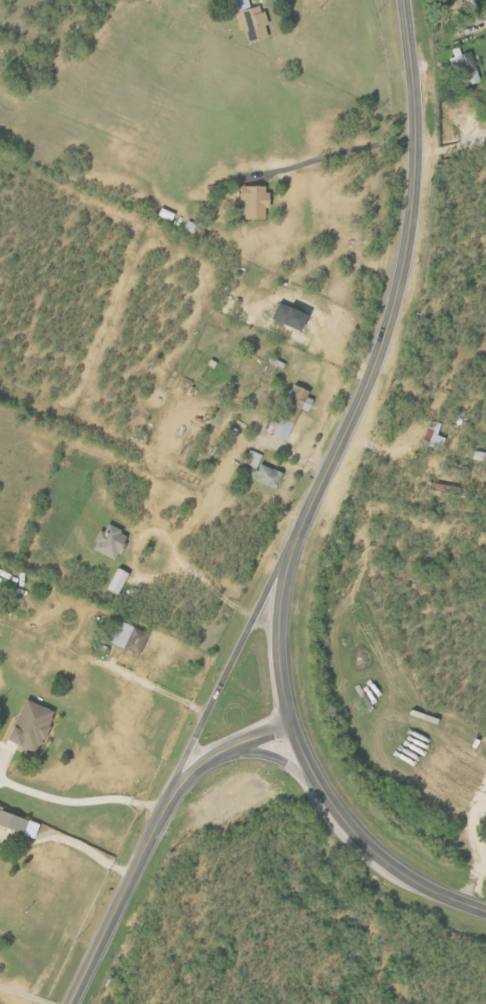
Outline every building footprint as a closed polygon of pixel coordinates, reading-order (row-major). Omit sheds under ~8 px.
[(252,9),(250,0),(233,0),(236,13),(252,9)] [(272,37),(263,6),(238,14),(243,32),(248,30),(252,43),(272,37)] [(242,220),(265,219),(264,187),(236,187),(236,200),(242,199),(242,220)] [(263,433),(282,441),(296,409),(304,412),(309,400),(303,398),(305,391),(289,384),(273,423),(268,420),(263,433)] [(438,451),(442,439),(434,436),(438,425),(427,421),(419,443),(438,451)] [(255,469),(260,455),(247,450),(242,464),(255,469)] [(279,473),(256,464),(249,481),(272,490),(279,473)] [(126,534),(104,524),(100,533),(96,531),(87,549),(113,561),(126,534)] [(117,595),(127,574),(114,568),(104,590),(117,595)] [(145,634),(117,621),(107,643),(135,656),(145,634)] [(11,741),(41,753),(57,711),(27,699),(11,741)] [(42,821),(0,811),(0,827),(38,837),(42,821)]
